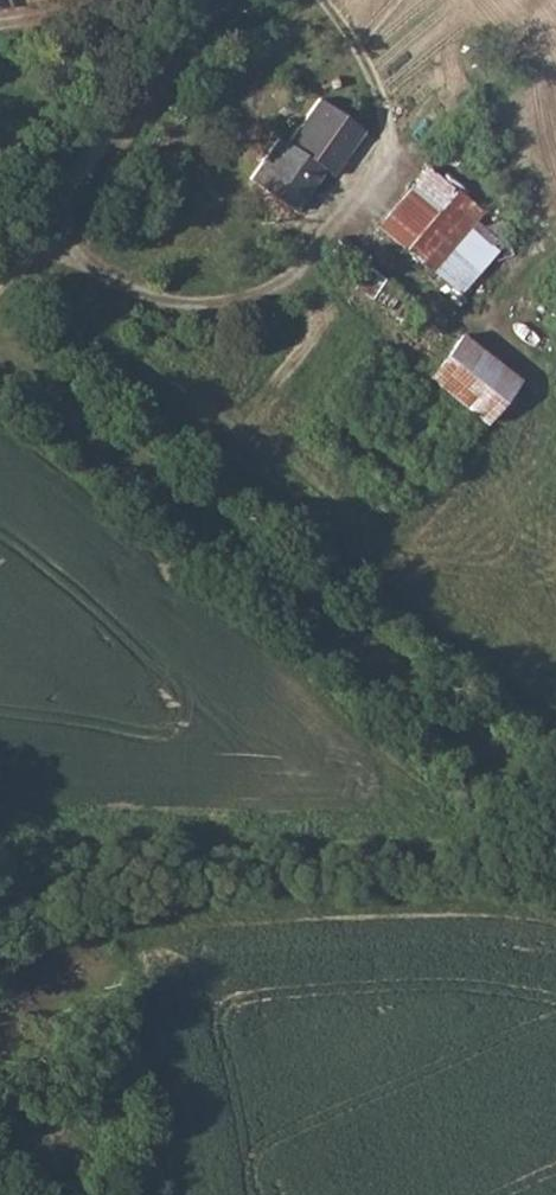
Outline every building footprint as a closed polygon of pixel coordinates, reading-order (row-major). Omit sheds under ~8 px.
[(321,92),(286,137),(325,167),(332,172),(365,125),(321,92)] [(286,137),(276,131),(244,173),(295,208),(325,167),(286,137)] [(428,161),(376,222),(431,266),(466,221),(481,203),(428,161)] [(427,376),(489,423),(524,377),(462,330),(427,376)]
